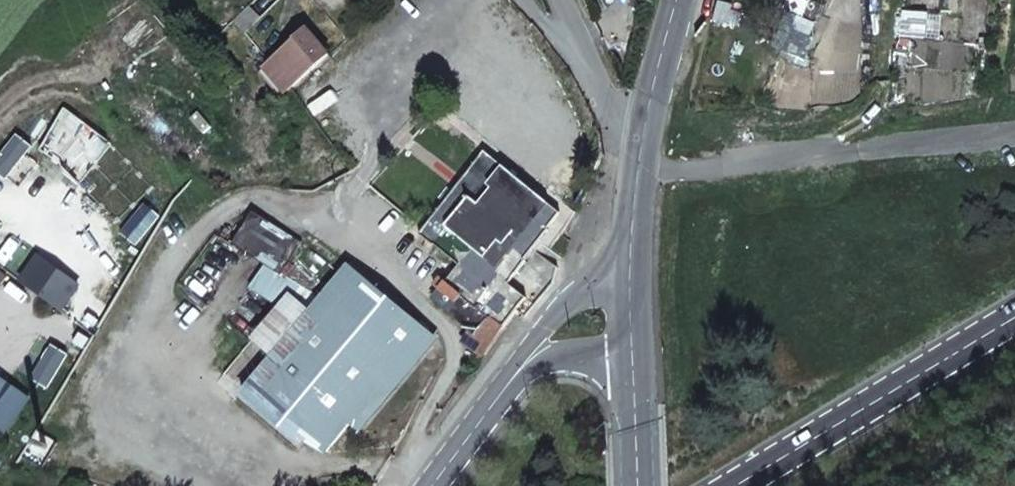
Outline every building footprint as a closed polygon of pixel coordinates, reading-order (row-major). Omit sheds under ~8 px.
[(731,4),(718,1),(713,20),(726,23),(731,4)] [(270,65),(290,90),(291,91),(329,55),(307,28),(295,40),(296,41),(270,65)] [(261,74),(280,99),(290,90),(270,65),(261,74)] [(536,245),(548,231),(547,230),(560,213),(484,151),(420,233),(459,265),(432,297),(472,332),(465,341),(482,356),(503,329),(543,274),(525,260),(536,245)] [(251,210),(230,243),(264,264),(279,274),(300,240),(251,210)] [(36,253),(17,280),(61,312),(80,285),(36,253)] [(305,437),(325,454),(428,332),(345,263),(318,295),(297,321),(234,396),(296,447),(305,437)] [(297,321),(318,295),(279,274),(264,264),(247,287),(297,321)] [(3,438),(31,398),(0,377),(0,436),(3,438)]
